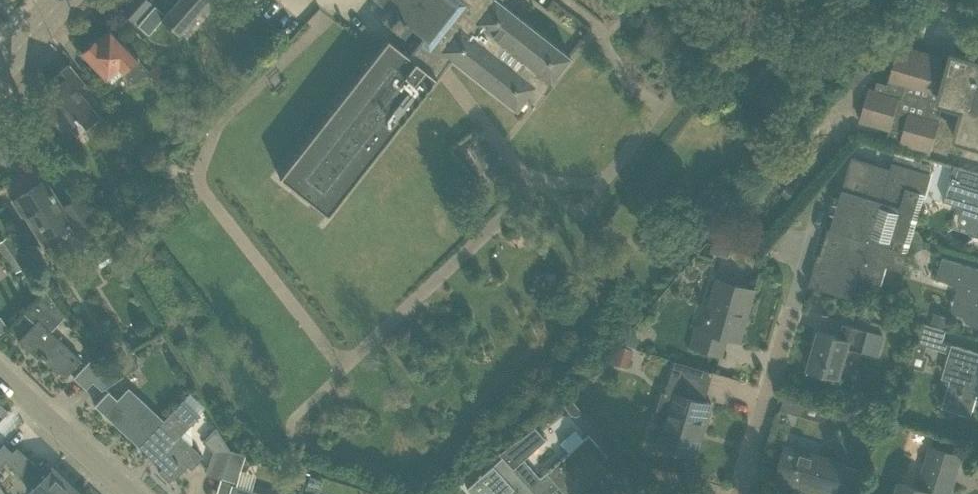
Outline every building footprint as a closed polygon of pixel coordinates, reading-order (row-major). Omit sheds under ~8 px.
[(150,1),(149,0),(130,0),(121,10),(133,21),(150,1)] [(147,34),(161,19),(177,33),(206,0),(176,0),(165,13),(154,4),(136,24),(147,34)] [(242,0),(222,0),(235,11),(244,1),(242,0)] [(446,54),(489,0),(377,0),(387,9),(380,18),(402,35),(409,26),(421,36),(422,35),(446,54)] [(446,54),(450,58),(515,109),(525,96),(533,102),(570,56),(499,0),(489,0),(446,54)] [(109,28),(96,40),(95,39),(92,41),(89,41),(84,45),(84,49),(81,51),(95,66),(106,77),(110,82),(123,71),(133,82),(147,69),(122,43),(109,28)] [(386,37),(278,175),(328,214),(450,58),(446,54),(422,35),(421,36),(407,54),(386,37)] [(938,71),(942,57),(898,45),(887,84),(882,82),(879,91),(868,88),(859,119),(902,132),(899,142),(930,152),(940,117),(959,122),(954,138),(977,144),(977,59),(951,52),(945,73),(938,71)] [(37,100),(50,115),(62,129),(77,116),(86,126),(98,115),(83,98),(91,90),(84,80),(82,78),(69,63),(53,76),(58,81),(37,100)] [(157,63),(147,71),(157,84),(167,76),(157,63)] [(819,261),(812,284),(853,296),(858,279),(878,285),(890,245),(909,251),(912,241),(915,230),(932,173),(929,172),(931,164),(894,153),(891,161),(889,168),(851,156),(831,228),(833,229),(823,262),(819,261)] [(954,164),(944,199),(963,205),(969,217),(966,227),(969,233),(977,236),(977,171),(954,164)] [(61,206),(55,196),(44,179),(13,199),(22,214),(23,213),(50,254),(65,245),(54,228),(68,219),(80,238),(97,226),(77,196),(61,206)] [(915,230),(912,241),(922,244),(923,240),(918,231),(915,230)] [(0,241),(0,249),(16,272),(28,264),(21,256),(7,236),(0,241)] [(922,244),(912,241),(909,251),(912,252),(914,252),(920,248),(922,244)] [(24,248),(21,256),(28,264),(36,267),(43,262),(45,256),(37,244),(30,243),(24,248)] [(717,247),(715,253),(728,257),(730,251),(717,247)] [(966,321),(977,325),(977,267),(941,256),(935,278),(966,287),(964,293),(967,297),(962,313),(966,321)] [(695,326),(690,344),(702,348),(721,353),(726,336),(740,340),(754,289),(735,283),(717,278),(703,328),(695,326)] [(64,377),(78,362),(80,359),(50,331),(64,316),(44,288),(22,312),(34,323),(18,340),(31,351),(34,348),(64,377)] [(934,313),(931,324),(944,328),(946,329),(949,318),(934,313)] [(951,343),(943,340),(946,329),(944,328),(931,324),(922,321),(916,342),(926,345),(938,349),(950,352),(944,369),(951,371),(940,406),(951,409),(970,415),(977,390),(977,351),(951,343)] [(808,367),(827,372),(837,375),(846,346),(861,350),(867,329),(843,322),(839,336),(818,330),(808,367)] [(631,330),(624,341),(637,348),(640,341),(639,336),(631,330)] [(916,342),(913,351),(923,354),(926,345),(916,342)] [(620,345),(615,362),(629,366),(634,349),(620,345)] [(101,389),(138,364),(129,351),(101,369),(92,380),(101,389)] [(101,369),(93,357),(74,377),(85,388),(92,380),(101,369)] [(684,452),(692,454),(700,429),(703,430),(711,402),(701,399),(703,394),(705,395),(712,371),(675,361),(665,395),(673,397),(664,427),(663,426),(659,440),(658,444),(684,452)] [(144,440),(163,419),(135,393),(123,405),(107,390),(94,405),(121,430),(126,424),(144,440)] [(786,393),(781,409),(800,415),(805,399),(786,393)] [(163,419),(144,440),(161,456),(155,462),(162,468),(159,472),(169,481),(172,477),(173,479),(187,464),(192,468),(203,457),(191,446),(191,445),(180,435),(199,415),(182,399),(163,419)] [(571,399),(563,405),(570,414),(576,415),(581,411),(571,399)] [(213,450),(205,474),(221,479),(230,450),(216,426),(202,441),(213,450)] [(498,452),(499,453),(502,456),(511,467),(535,493),(554,493),(551,491),(557,486),(565,493),(575,493),(583,487),(580,484),(602,465),(599,462),(607,455),(588,434),(581,441),(539,478),(521,458),(544,439),(534,427),(533,426),(498,452)] [(0,446),(0,464),(5,459),(33,486),(28,492),(31,493),(65,493),(72,486),(52,467),(50,469),(44,463),(40,468),(17,446),(12,451),(3,443),(0,446)] [(896,493),(949,493),(960,455),(929,446),(916,486),(899,481),(896,493)] [(835,492),(840,472),(843,462),(819,455),(818,457),(784,447),(775,479),(800,486),(801,482),(835,492)] [(230,450),(221,479),(233,483),(236,483),(245,455),(230,450)] [(488,493),(535,493),(511,467),(502,456),(466,488),(471,493),(480,493),(485,490),(488,493)] [(294,469),(290,483),(300,486),(304,472),(294,469)] [(257,490),(252,488),(236,483),(233,483),(229,493),(271,493),(257,490)] [(72,486),(65,493),(81,493),(72,486)]
